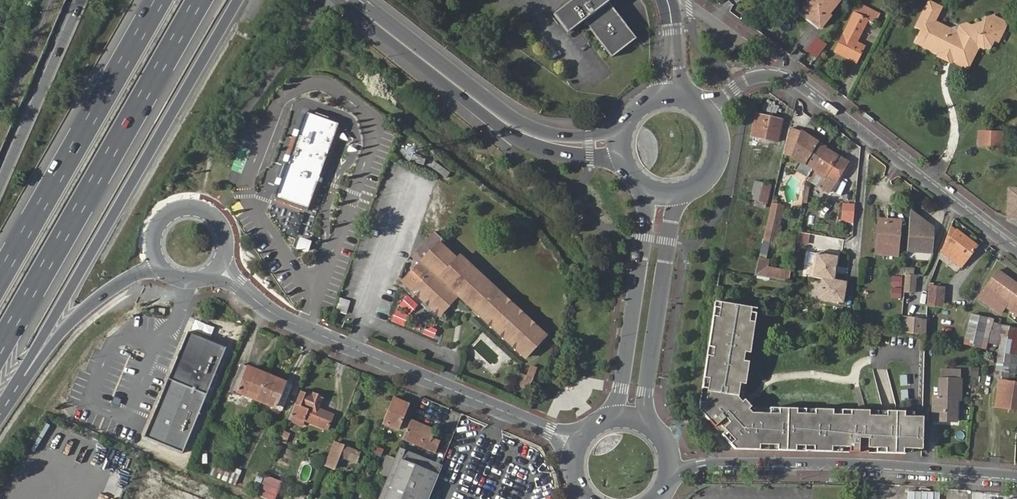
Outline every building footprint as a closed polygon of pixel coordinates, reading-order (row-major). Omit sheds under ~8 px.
[(584,22),(608,3),(612,1),(612,0),(571,0),(554,14),(570,33),(584,22)] [(799,11),(818,28),(826,19),(824,17),(837,2),(834,0),(808,0),(799,11)] [(957,30),(953,28),(952,30),(935,21),(942,7),(930,1),(917,26),(923,29),(916,42),(940,53),(942,49),(955,56),(954,57),(969,64),(978,44),(985,48),(991,45),(994,39),(999,41),(1006,27),(1004,21),(994,16),(989,17),(987,21),(986,23),(985,25),(983,24),(981,23),(971,26),(965,24),(961,25),(959,29),(958,31),(957,30)] [(584,22),(612,58),(635,39),(608,3),(584,22)] [(856,8),(853,16),(866,22),(874,26),(877,18),(856,8)] [(866,22),(853,16),(834,53),(851,62),(853,59),(857,61),(863,48),(855,44),(866,22)] [(796,49),(791,57),(799,61),(804,53),(796,49)] [(942,49),(940,53),(939,57),(951,63),(954,57),(955,56),(942,49)] [(338,123),(304,111),(297,131),(295,130),(293,135),(295,136),(289,156),(286,155),(276,184),(278,185),(274,198),(307,210),(338,123)] [(756,115),(753,136),(779,141),(783,120),(756,115)] [(784,151),(790,154),(813,169),(826,149),(804,134),(789,128),(784,151)] [(1003,148),(1004,135),(981,134),(980,146),(1003,148)] [(848,163),(826,149),(813,169),(835,184),(848,163)] [(773,185),(756,181),(753,198),(769,202),(773,185)] [(1008,219),(1016,220),(1016,191),(1010,191),(1008,219)] [(854,224),(856,204),(843,203),(841,223),(854,224)] [(784,206),(771,204),(769,214),(782,217),(784,206)] [(935,229),(913,213),(910,253),(934,254),(935,229)] [(769,214),(763,238),(776,241),(782,217),(769,214)] [(897,252),(900,220),(881,219),(878,251),(897,252)] [(978,244),(953,225),(943,249),(964,265),(977,246),(978,244)] [(412,255),(420,263),(401,282),(438,316),(457,295),(524,358),(544,336),(459,256),(456,259),(438,243),(441,239),(433,231),(412,255)] [(806,245),(810,237),(801,233),(797,241),(806,245)] [(297,250),(309,254),(312,241),(300,238),(297,250)] [(839,257),(818,252),(814,277),(822,279),(819,299),(844,303),(849,281),(835,279),(839,257)] [(790,279),(792,270),(769,266),(770,260),(761,257),(757,274),(790,279)] [(1016,302),(1016,284),(998,271),(983,292),(995,300),(991,306),(1001,314),(1006,307),(1011,310),(1016,302)] [(903,276),(893,275),(892,286),(902,287),(903,276)] [(916,294),(918,276),(906,275),(905,293),(916,294)] [(930,285),(928,303),(940,304),(942,287),(933,286),(933,283),(930,283),(930,285)] [(893,288),(892,298),(902,298),(902,288),(893,288)] [(395,310),(391,323),(408,328),(416,301),(405,297),(400,311),(395,310)] [(348,313),(350,300),(340,299),(338,312),(348,313)] [(729,447),(882,452),(906,453),(906,448),(915,449),(922,449),(923,416),(915,416),(910,416),(910,411),(891,410),(861,409),(755,406),(749,400),(746,396),(758,308),(716,302),(701,416),(729,447)] [(927,318),(927,321),(960,325),(961,319),(963,309),(928,305),(927,318)] [(990,331),(995,321),(995,319),(971,314),(965,342),(987,347),(988,343),(990,331)] [(927,327),(927,318),(903,315),(901,331),(926,335),(927,327)] [(990,331),(988,343),(999,327),(1000,322),(995,321),(990,331)] [(423,334),(434,339),(439,330),(428,325),(423,334)] [(1000,357),(1016,364),(1016,331),(999,327),(988,343),(1002,346),(1000,357)] [(227,349),(189,333),(146,438),(184,454),(227,349)] [(1000,357),(997,378),(1015,380),(1016,369),(1016,364),(1000,357)] [(233,390),(257,399),(268,375),(258,371),(257,373),(250,370),(250,368),(242,364),(233,390)] [(526,379),(523,388),(530,391),(538,371),(530,368),(526,379)] [(268,375),(257,399),(283,410),(293,385),(285,381),(284,384),(276,381),(277,379),(268,375)] [(516,386),(523,388),(526,379),(519,376),(516,386)] [(933,396),(932,420),(955,420),(956,398),(960,398),(961,379),(940,378),(939,396),(933,396)] [(995,405),(1016,408),(1016,384),(998,381),(995,405)] [(293,412),(305,418),(313,421),(328,428),(334,414),(319,408),(324,397),(314,392),(314,394),(307,391),(307,393),(302,391),(293,412)] [(394,398),(384,422),(399,428),(408,409),(404,407),(406,403),(394,398)] [(293,412),(290,419),(302,425),(305,418),(293,412)] [(465,416),(462,424),(472,428),(475,420),(465,416)] [(436,429),(412,419),(404,439),(437,453),(441,441),(433,437),(436,429)] [(328,428),(313,421),(310,428),(325,435),(328,428)] [(286,431),(283,438),(294,443),(297,436),(286,431)] [(336,442),(327,466),(336,469),(342,454),(358,461),(361,453),(336,442)] [(381,472),(388,475),(392,467),(396,457),(389,454),(381,472)] [(402,460),(396,457),(392,467),(388,475),(378,498),(385,498),(402,460)] [(428,471),(402,460),(385,498),(417,498),(428,471)] [(241,470),(230,465),(224,479),(235,484),(241,470)] [(437,475),(428,471),(417,498),(427,498),(437,475)] [(258,494),(270,498),(275,498),(283,481),(266,474),(258,494)]
